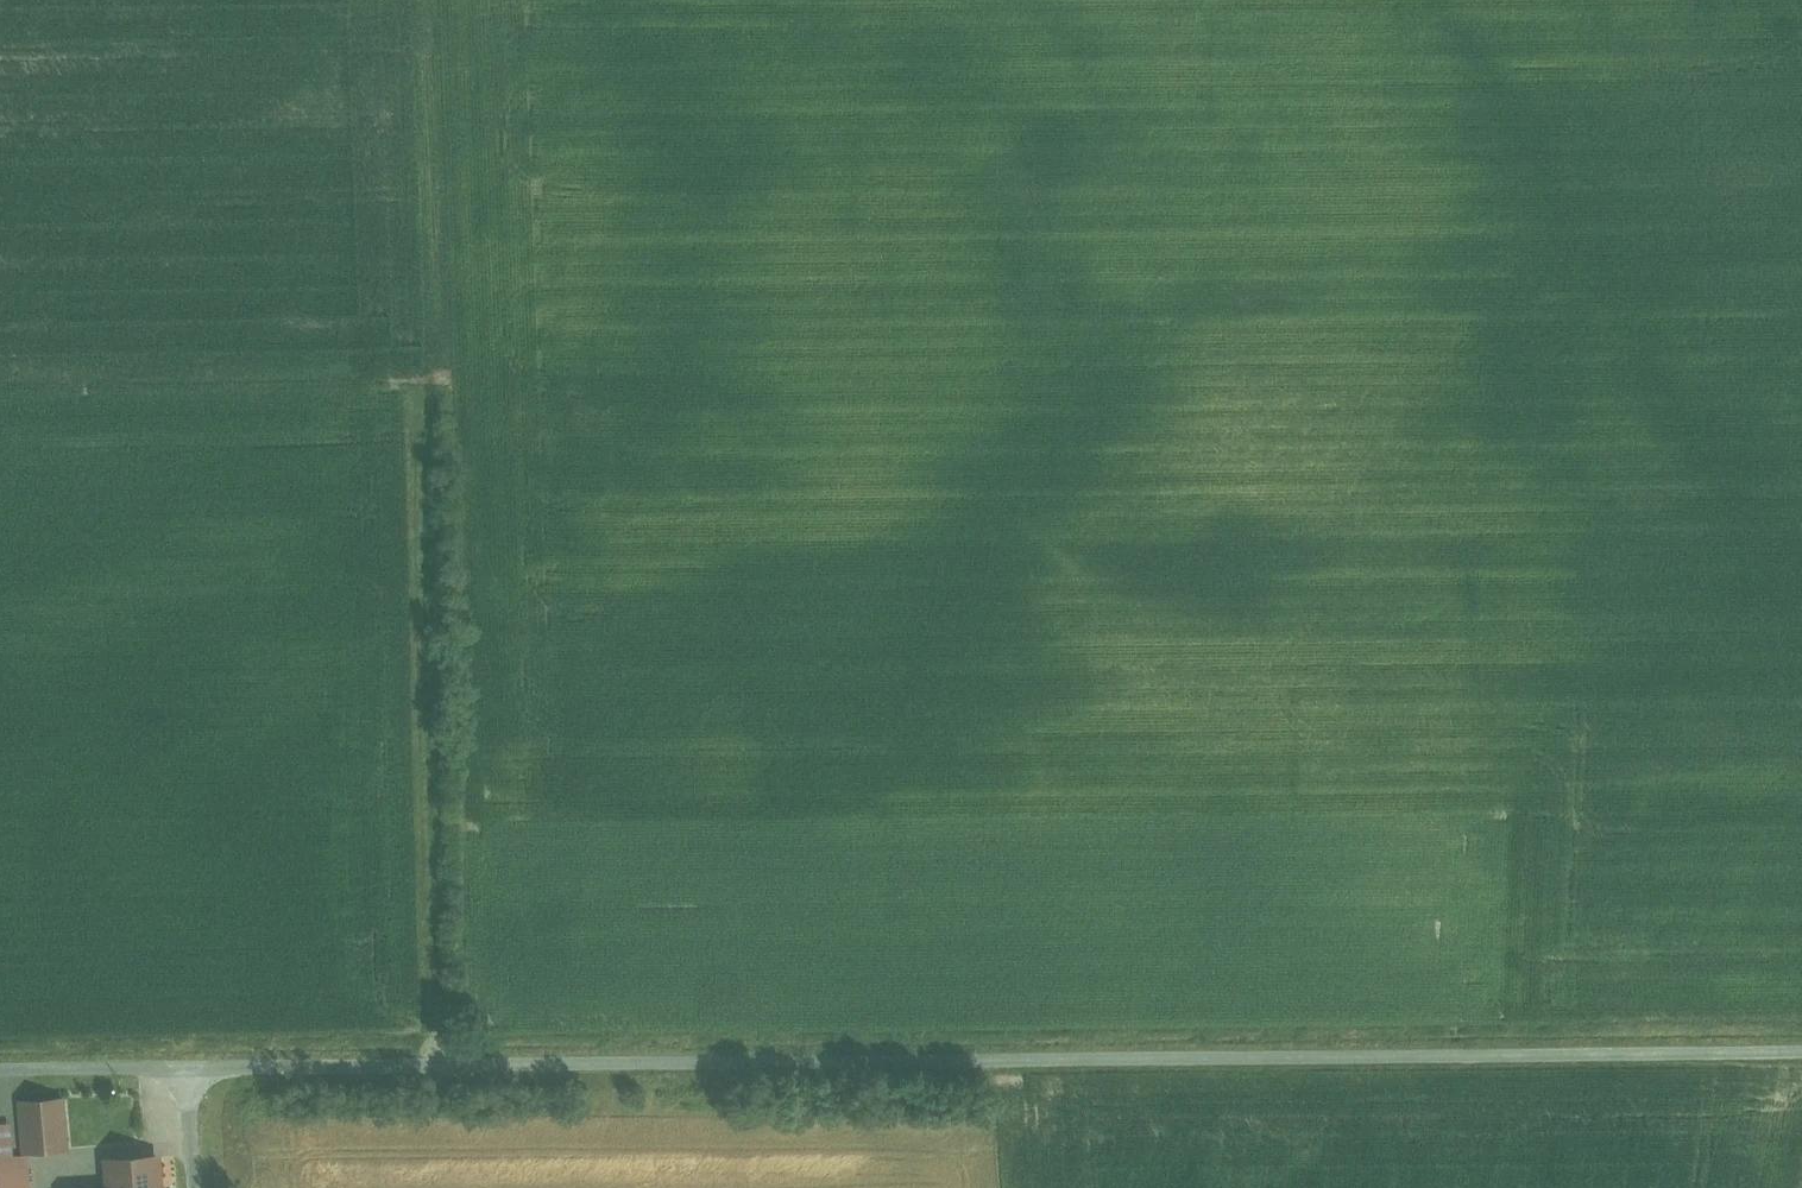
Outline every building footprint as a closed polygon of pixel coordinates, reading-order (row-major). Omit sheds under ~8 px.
[(64,1099),(22,1102),(26,1152),(67,1149),(64,1099)] [(0,1122),(0,1187),(31,1187),(29,1154),(12,1155),(11,1122),(0,1122)] [(158,1158),(107,1161),(109,1187),(161,1187),(158,1158)]
